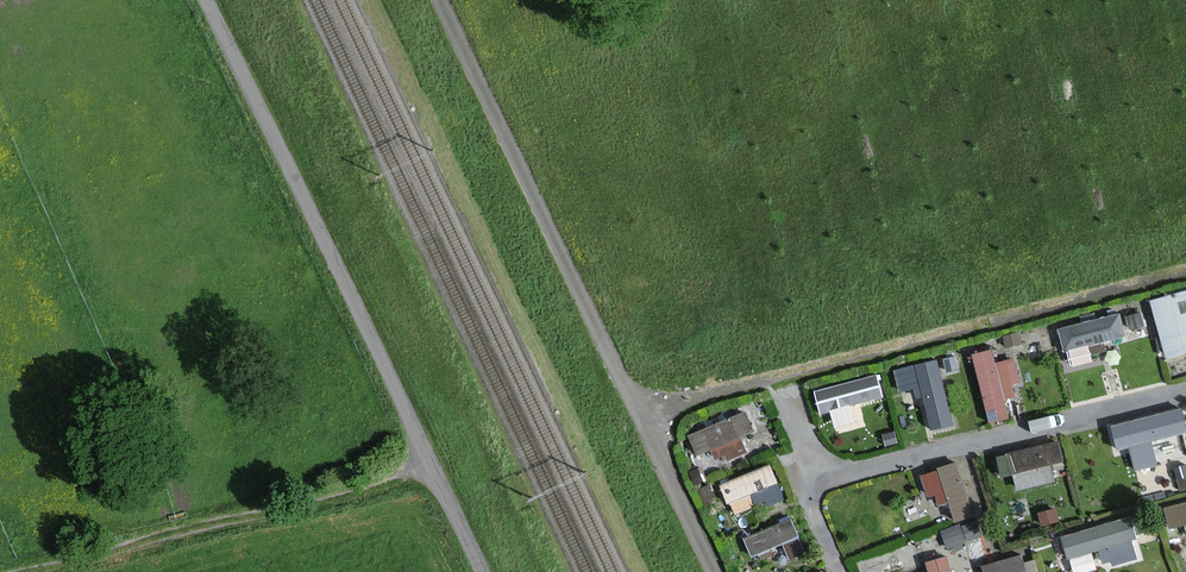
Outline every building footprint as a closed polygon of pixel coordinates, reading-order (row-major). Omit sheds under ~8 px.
[(1152,293),(1164,353),(1185,349),(1185,286),(1152,293)] [(1062,342),(1125,335),(1122,311),(1059,318),(1062,342)] [(986,416),(1010,413),(1007,385),(1022,383),(1018,354),(996,356),(994,344),(977,346),(986,416)] [(924,384),(929,426),(955,423),(946,355),(896,361),(900,387),(924,384)] [(814,380),(818,406),(883,398),(879,371),(814,380)] [(1112,414),(1115,442),(1133,440),(1135,459),(1185,453),(1185,421),(1184,405),(1112,414)] [(757,443),(742,406),(689,428),(698,449),(715,442),(721,458),(757,443)] [(1061,437),(1008,443),(1013,484),(1054,479),(1051,455),(1063,454),(1061,437)] [(958,456),(926,467),(945,521),(976,510),(958,456)] [(720,479),(734,511),(786,489),(772,457),(720,479)] [(1165,498),(1167,520),(1185,517),(1185,495),(1165,498)] [(1128,510),(1060,530),(1073,571),(1141,551),(1128,510)] [(793,511),(743,531),(750,549),(800,529),(793,511)] [(985,571),(1029,571),(1022,548),(981,560),(985,571)] [(910,571),(955,571),(950,555),(908,567),(910,571)] [(822,563),(804,571),(826,571),(822,563)]
